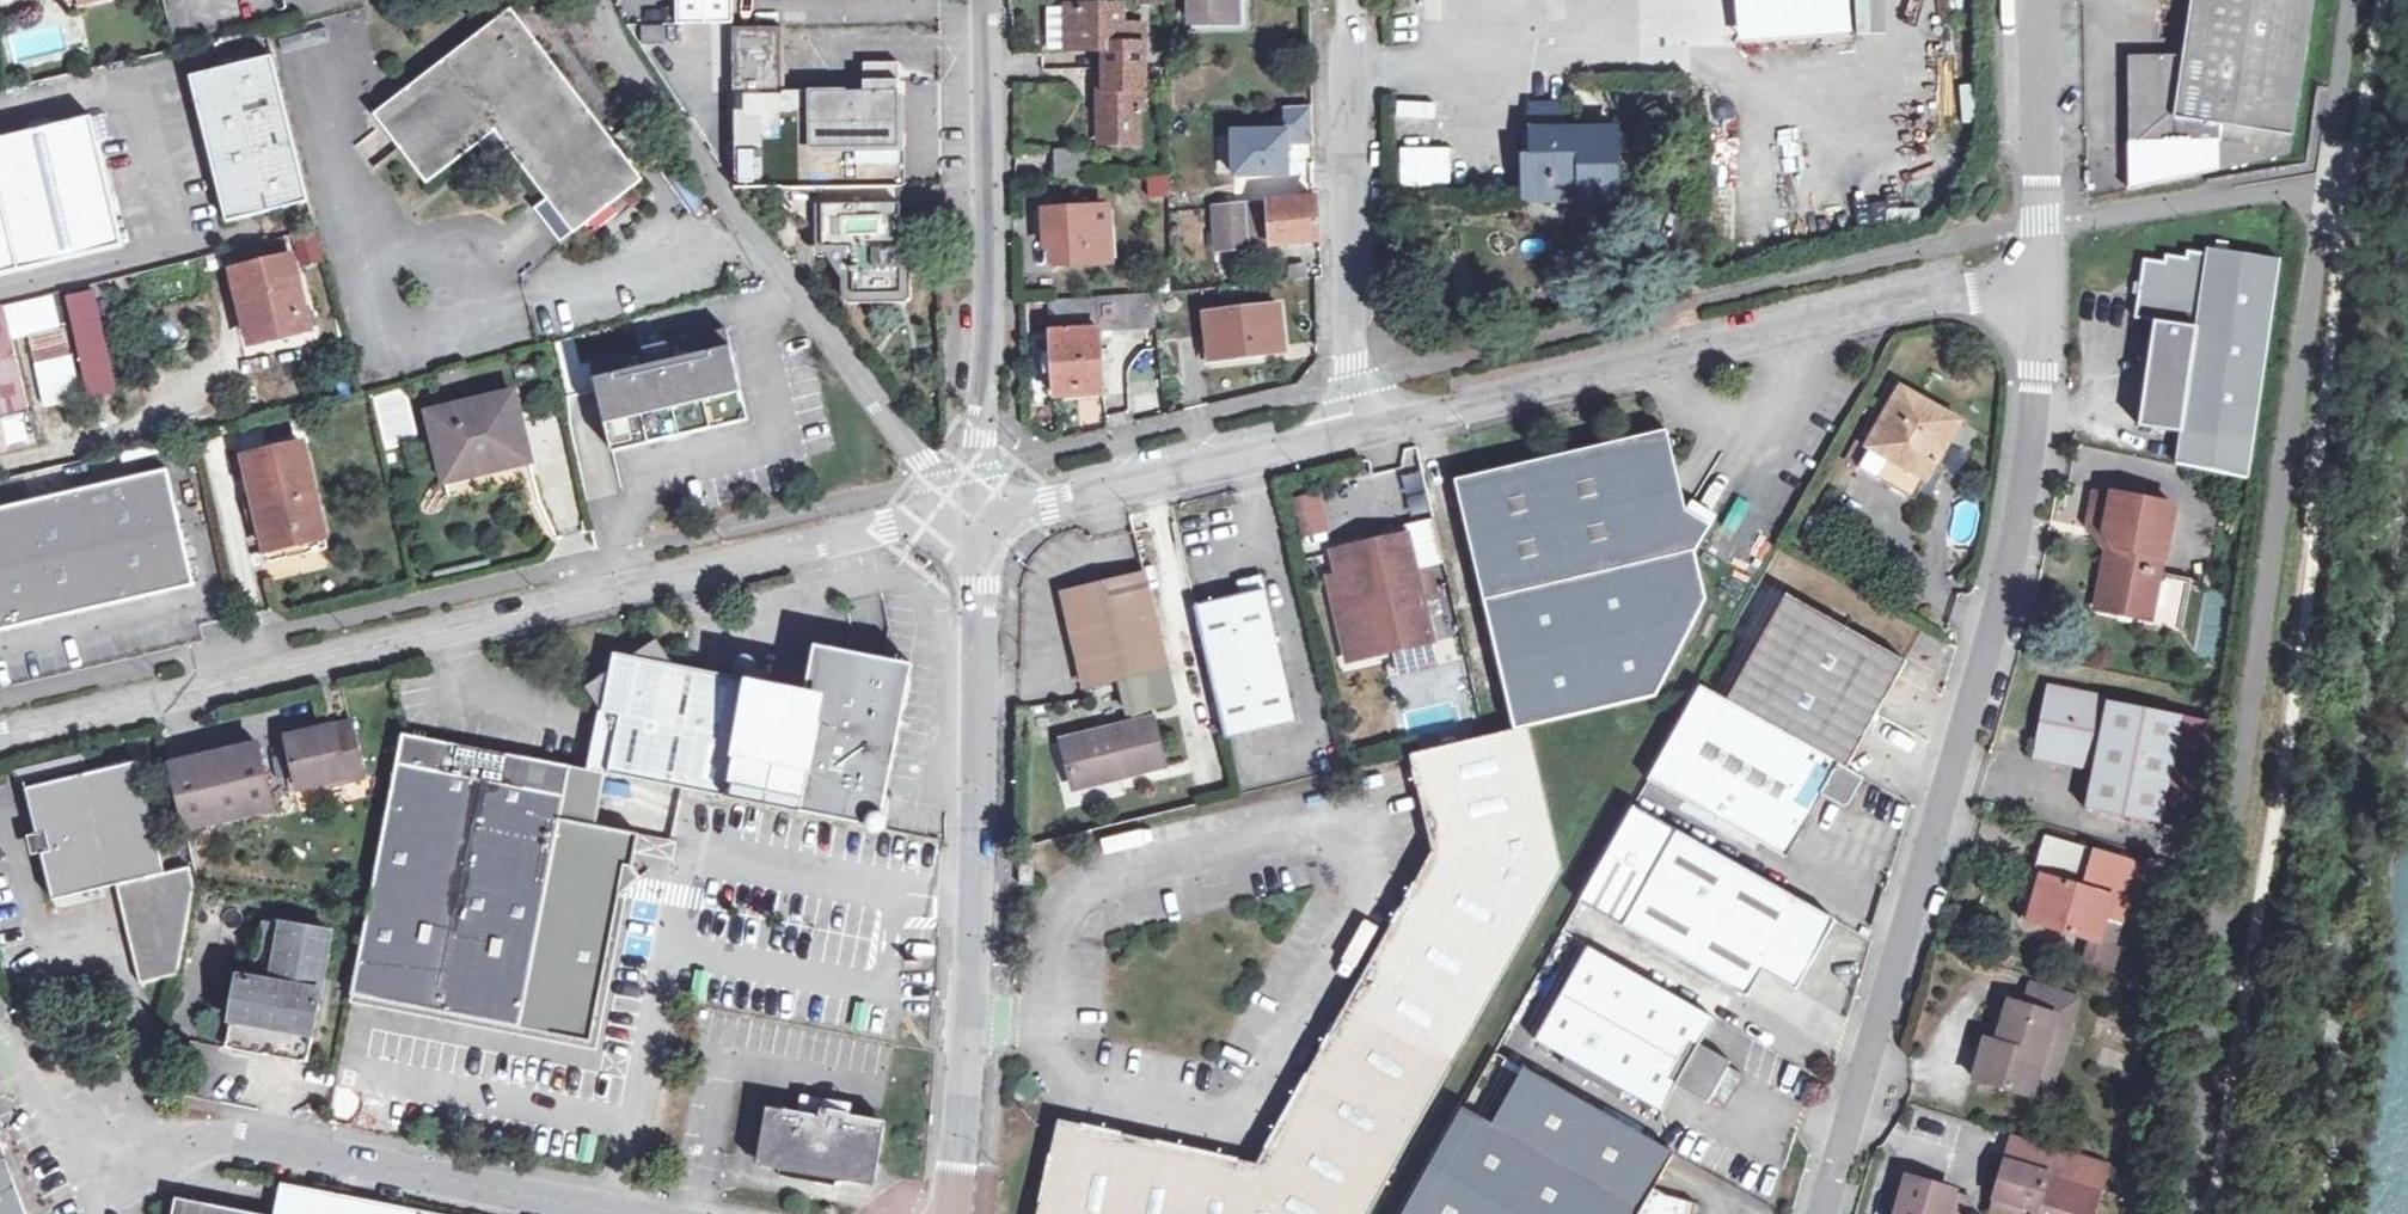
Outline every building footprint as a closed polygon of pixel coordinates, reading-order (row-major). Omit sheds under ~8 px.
[(734,0),(679,0),(679,24),(734,24),(734,0)] [(1251,22),(1251,0),(1191,0),(1191,22),(1251,22)] [(1745,37),(1853,29),(1851,0),(1742,0),(1745,37)] [(2185,56),(2131,56),(2132,190),(2221,169),(2293,152),(2315,0),(2193,0),(2185,56)] [(1065,3),(1065,5),(1066,44),(1103,44),(1104,90),(1141,88),(1139,29),(1119,29),(1118,3),(1085,3),(1065,3)] [(428,186),(494,134),(573,235),(643,181),(510,11),(373,117),(428,186)] [(785,188),(902,186),(900,104),(900,83),(865,83),(865,93),(785,95),(785,27),(734,28),(736,189),(785,188)] [(228,221),(309,202),(306,191),(274,58),(194,77),(228,221)] [(1141,107),(1141,88),(1104,90),(1101,90),(1103,143),(1138,142),(1137,107),(1141,107)] [(1565,108),(1533,108),(1533,132),(1525,132),(1526,198),(1583,198),(1583,212),(1620,212),(1619,131),(1565,131),(1565,108)] [(94,120),(59,129),(87,243),(120,236),(94,120)] [(87,243),(59,129),(0,143),(0,263),(87,243)] [(1434,186),(1433,147),(1403,147),(1403,186),(1434,186)] [(1056,152),(1057,179),(1090,177),(1089,150),(1056,152)] [(1169,173),(1150,174),(1151,196),(1170,195),(1169,173)] [(903,294),(902,186),(785,188),(784,207),(804,222),(831,222),(831,265),(854,266),(855,294),(903,294)] [(1317,198),(1216,206),(1219,249),(1323,240),(1320,198),(1317,198)] [(1048,247),(1056,247),(1063,246),(1064,263),(1109,262),(1108,210),(1093,211),(1093,208),(1047,210),(1048,247)] [(296,234),(301,266),(322,263),(317,231),(296,234)] [(87,243),(90,258),(125,250),(120,236),(87,243)] [(0,263),(0,278),(90,258),(87,243),(0,263)] [(2248,476),(2252,448),(2273,309),(2281,260),(2209,249),(2208,255),(2186,251),(2185,260),(2166,257),(2165,265),(2143,262),(2134,319),(2154,321),(2138,427),(2183,434),(2178,466),(2248,476)] [(1673,257),(1675,264),(1699,259),(1697,251),(1673,257)] [(234,278),(243,319),(262,315),(266,334),(307,324),(293,264),(234,278)] [(1292,267),(1294,280),(1309,278),(1308,265),(1292,267)] [(87,397),(117,391),(97,288),(66,294),(87,397)] [(1050,300),(1054,352),(1055,374),(1057,396),(1105,393),(1101,332),(1158,328),(1156,293),(1050,300)] [(1213,359),(1286,350),(1281,306),(1207,315),(1213,359)] [(262,315),(243,319),(251,353),(310,340),(307,324),(266,334),(262,315)] [(0,333),(0,416),(25,411),(8,331),(0,333)] [(611,453),(649,444),(644,424),(683,415),(688,435),(747,422),(727,331),(590,362),(611,453)] [(1055,374),(1054,352),(1044,353),(1045,375),(1055,374)] [(1916,500),(1959,423),(1902,392),(1859,468),(1916,500)] [(449,497),(535,478),(516,394),(430,413),(449,497)] [(649,444),(688,435),(683,415),(644,424),(649,444)] [(1714,526),(1690,512),(1664,496),(1680,469),(1671,430),(1574,452),(1634,703),(1661,697),(1711,599),(1699,553),(1714,526)] [(269,519),(261,521),(271,564),(329,550),(305,444),(247,458),(257,499),(263,497),(269,519)] [(1533,728),(1634,703),(1574,452),(1458,479),(1519,731),(1533,728)] [(1690,512),(1680,469),(1664,496),(1690,512)] [(169,472),(0,510),(0,633),(195,588),(169,472)] [(1292,495),(1300,537),(1330,531),(1323,490),(1292,495)] [(2105,561),(2101,590),(2121,594),(2118,609),(2183,621),(2190,579),(2159,572),(2163,553),(2166,554),(2175,504),(2146,497),(2145,502),(2096,493),(2089,528),(2111,532),(2117,542),(2112,562),(2105,561)] [(257,499),(261,521),(269,519),(263,497),(257,499)] [(1350,662),(1398,651),(1435,643),(1408,535),(1335,552),(1340,574),(1349,612),(1338,614),(1350,662)] [(1121,678),(1168,666),(1146,572),(1064,592),(1087,686),(1121,678)] [(1329,577),(1338,614),(1349,612),(1340,574),(1329,577)] [(1197,606),(1227,739),(1298,722),(1265,577),(1241,582),(1244,596),(1197,606)] [(2098,605),(2118,609),(2121,594),(2101,590),(2098,605)] [(1789,597),(1730,702),(1850,769),(1907,665),(1789,597)] [(650,641),(623,659),(652,665),(662,658),(650,641)] [(1440,665),(1435,643),(1398,651),(1402,673),(1440,665)] [(777,691),(753,803),(868,826),(880,828),(911,669),(814,650),(804,695),(777,691)] [(610,655),(608,668),(623,659),(610,655)] [(600,713),(618,717),(606,775),(672,788),(753,803),(777,691),(669,669),(662,658),(652,665),(623,659),(608,668),(602,696),(593,702),(600,713)] [(1177,701),(1168,666),(1121,678),(1130,713),(1177,701)] [(582,684),(593,702),(602,696),(608,668),(582,684)] [(1850,769),(1730,702),(1703,687),(1650,781),(1787,859),(1822,797),(1840,807),(1843,808),(1845,808),(1849,807),(1851,806),(1867,779),(1850,769)] [(2049,757),(2093,765),(2085,806),(2196,828),(2217,722),(2049,689),(2040,738),(2053,740),(2049,757)] [(618,717),(600,713),(589,772),(595,773),(606,775),(618,717)] [(353,722),(334,727),(291,738),(305,787),(348,775),(349,779),(367,775),(353,722)] [(1122,765),(1124,776),(1167,767),(1155,722),(1066,744),(1073,776),(1122,765)] [(1060,1123),(1057,1142),(1374,1213),(1566,869),(1533,728),(1519,731),(1413,756),(1438,854),(1259,1168),(1060,1123)] [(406,736),(355,993),(531,1030),(592,1043),(623,896),(644,879),(633,865),(638,836),(585,825),(595,773),(589,772),(406,736)] [(2036,753),(2049,757),(2053,740),(2040,738),(2036,753)] [(276,811),(261,747),(176,768),(192,832),(276,811)] [(51,852),(42,854),(53,903),(116,887),(140,986),(176,978),(194,889),(190,869),(166,875),(139,761),(26,789),(38,836),(47,834),(51,852)] [(1076,787),(1124,776),(1122,765),(1073,776),(1076,787)] [(1637,809),(1634,808),(1580,905),(1749,998),(1762,974),(1796,992),(1837,920),(1637,809)] [(38,836),(42,854),(51,852),(47,834),(38,836)] [(2019,920),(2096,942),(2103,919),(2116,923),(2123,925),(2140,865),(2043,837),(2019,920)] [(1035,862),(1021,861),(1020,887),(1033,888),(1035,862)] [(2103,919),(2096,942),(2110,946),(2116,923),(2103,919)] [(309,1065),(332,935),(265,923),(254,982),(241,980),(229,1050),(309,1065)] [(1708,1107),(1711,1101),(1725,1109),(1743,1077),(1730,1069),(1734,1063),(1702,1044),(1716,1021),(1591,949),(1537,1042),(1662,1113),(1676,1088),(1708,1107)] [(1977,1078),(2031,1094),(2053,1021),(2068,1026),(2077,997),(2031,984),(2025,1004),(2011,1000),(1998,1045),(1987,1042),(1977,1078)] [(2047,1098),(2068,1026),(2053,1021),(2031,1094),(2047,1098)] [(1436,1158),(1535,1213),(1694,1213),(1696,1205),(1665,1196),(1654,1190),(1674,1154),(1525,1071),(1493,1128),(1463,1111),(1436,1158)] [(760,1170),(877,1188),(888,1121),(851,1115),(853,1103),(822,1098),(819,1115),(770,1107),(760,1170)] [(1057,1142),(1040,1213),(1374,1213),(1057,1142)] [(0,1154),(0,1213),(23,1213),(0,1154)] [(1436,1158),(1405,1213),(1535,1213),(1436,1158)] [(2000,1198),(2041,1210),(2040,1213),(2095,1213),(2101,1192),(2010,1165),(2000,1198)] [(1971,1210),(1952,1204),(1955,1192),(1911,1179),(1900,1213),(1970,1213),(1971,1210)] [(2000,1198),(1997,1211),(2007,1213),(2040,1213),(2041,1210),(2000,1198)] [(182,1203),(179,1213),(240,1213),(182,1203)]
